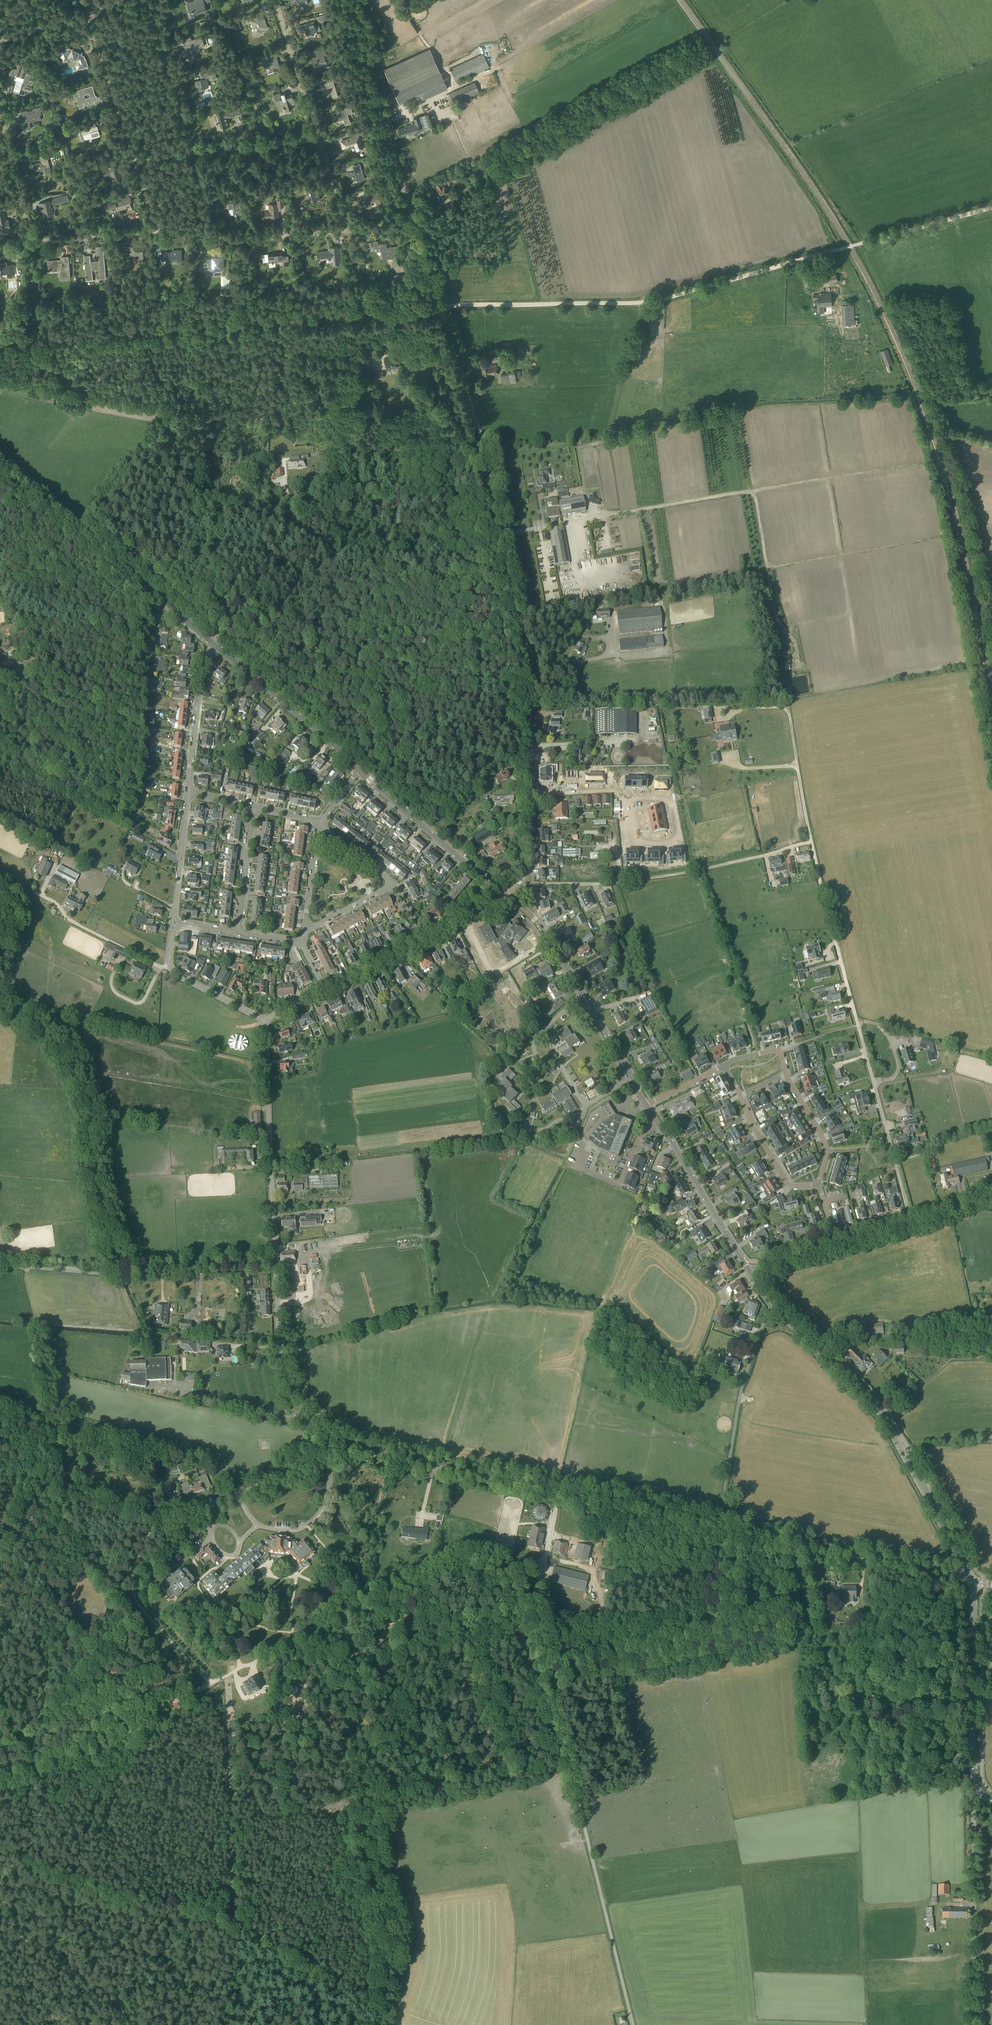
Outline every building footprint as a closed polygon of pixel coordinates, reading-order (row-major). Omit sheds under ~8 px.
[(186,3),(189,12),(197,10),(198,13),(206,11),(204,3),(210,1),(210,0),(194,0),(194,1),(186,3)] [(327,14),(318,16),(319,22),(328,19),(327,14)] [(251,19),(255,34),(262,32),(261,30),(267,28),(263,16),(251,19)] [(313,22),(298,26),(299,31),(305,30),(306,35),(316,32),(313,22)] [(190,37),(183,39),(184,45),(183,45),(185,51),(183,52),(185,58),(187,58),(189,62),(197,60),(195,53),(193,54),(192,50),(204,46),(201,36),(191,39),(190,37)] [(60,55),(63,61),(67,60),(69,56),(71,57),(71,58),(72,62),(75,60),(78,61),(77,62),(78,65),(79,65),(80,68),(87,66),(85,59),(84,59),(84,58),(84,57),(78,54),(78,51),(75,50),(74,51),(68,48),(68,49),(66,50),(66,49),(61,51),(62,55),(60,55)] [(312,57),(314,66),(326,62),(324,56),(327,55),(325,49),(319,50),(315,51),(316,56),(312,57)] [(429,49),(383,70),(394,93),(440,72),(429,49)] [(485,58),(491,56),(488,49),(482,52),(485,58)] [(262,58),(267,73),(274,71),(273,68),(279,66),(275,54),(262,58)] [(450,69),(456,83),(489,68),(483,54),(450,69)] [(8,91),(13,93),(13,92),(24,95),(26,89),(30,91),(35,78),(30,76),(31,74),(26,73),(28,68),(18,65),(17,70),(12,68),(9,79),(13,80),(12,85),(10,84),(8,91)] [(201,80),(195,82),(198,91),(202,90),(201,89),(208,87),(206,78),(212,76),(210,72),(204,74),(205,78),(201,80)] [(394,93),(398,102),(416,93),(420,101),(447,88),(440,72),(394,93)] [(320,85),(323,94),(330,92),(332,98),(338,96),(333,82),(337,81),(336,76),(326,79),(327,82),(320,85)] [(449,93),(453,104),(479,93),(474,82),(449,93)] [(72,92),(74,98),(77,98),(79,105),(81,104),(82,106),(94,103),(95,105),(103,103),(101,96),(95,97),(92,86),(72,92)] [(278,92),(273,94),(275,101),(276,101),(278,108),(284,106),(286,111),(290,110),(291,109),(290,106),(295,104),(292,95),(287,96),(286,92),(280,94),(279,95),(278,92)] [(338,116),(335,116),(336,121),(341,120),(343,119),(344,123),(345,125),(350,123),(349,120),(347,114),(352,113),(350,104),(347,105),(336,108),(338,116)] [(23,118),(17,119),(18,125),(20,125),(21,130),(31,128),(30,122),(41,120),(40,115),(41,114),(40,107),(33,109),(33,110),(27,112),(27,110),(21,112),(23,118)] [(213,113),(217,127),(228,124),(227,117),(240,113),(239,107),(225,111),(224,110),(213,113)] [(399,129),(401,137),(409,134),(409,135),(422,131),(422,129),(431,126),(427,114),(414,119),(415,123),(406,126),(407,126),(399,129)] [(91,128),(78,132),(81,142),(84,141),(83,135),(88,133),(90,139),(100,136),(97,126),(91,128)] [(341,142),(343,149),(355,145),(357,151),(363,149),(358,136),(363,134),(362,131),(352,134),(353,137),(341,142)] [(32,164),(34,172),(42,171),(43,172),(50,170),(48,159),(49,159),(48,154),(40,156),(41,162),(32,164)] [(102,170),(104,175),(111,173),(113,179),(121,176),(117,164),(109,167),(109,168),(102,170)] [(354,171),(347,173),(350,182),(357,180),(357,182),(365,179),(360,164),(357,165),(357,167),(353,169),(354,171)] [(439,183),(435,185),(437,188),(436,188),(438,192),(438,193),(439,195),(440,195),(440,196),(450,191),(448,187),(445,181),(444,180),(440,183),(439,183)] [(305,190),(307,195),(308,194),(309,193),(311,193),(313,200),(312,200),(313,201),(314,200),(316,199),(317,201),(320,200),(320,199),(319,194),(319,192),(318,192),(318,190),(323,189),(322,185),(305,190)] [(364,200),(367,208),(371,206),(369,201),(375,200),(377,205),(381,203),(377,191),(366,194),(368,199),(364,200)] [(49,201),(39,203),(40,209),(43,208),(45,216),(49,215),(53,214),(52,212),(50,205),(69,201),(67,195),(49,199),(49,201)] [(130,196),(107,203),(109,212),(131,206),(129,201),(131,201),(130,196)] [(224,200),(225,207),(228,206),(228,209),(232,209),(233,215),(235,215),(236,215),(241,214),(239,199),(224,200)] [(269,212),(265,212),(265,218),(268,218),(278,217),(278,211),(277,207),(281,207),(283,207),(282,200),(277,201),(278,204),(268,205),(269,212)] [(10,228),(8,220),(5,221),(3,213),(0,214),(0,230),(10,228)] [(378,241),(373,241),(373,248),(377,247),(377,251),(382,251),(383,259),(395,258),(394,247),(387,247),(386,243),(378,244),(378,241)] [(132,246),(122,247),(122,253),(132,252),(132,255),(139,254),(142,254),(142,258),(147,258),(146,245),(132,246)] [(84,256),(86,280),(92,280),(91,268),(99,267),(100,279),(106,279),(103,247),(96,247),(97,257),(99,257),(99,261),(90,262),(90,255),(84,256)] [(317,252),(317,258),(333,257),(334,265),(339,264),(338,247),(328,248),(328,251),(317,252)] [(162,251),(162,260),(166,260),(167,263),(172,262),(171,259),(177,259),(177,262),(181,262),(181,250),(176,250),(176,252),(166,252),(166,251),(162,251)] [(204,264),(204,266),(205,271),(205,272),(206,274),(209,274),(210,272),(210,271),(213,271),(213,270),(222,269),(222,258),(224,258),(224,250),(217,250),(217,258),(212,258),(212,260),(204,260),(204,264)] [(263,254),(262,254),(262,255),(263,255),(263,262),(264,262),(268,261),(268,263),(275,262),(283,261),(283,264),(289,263),(288,254),(282,254),(282,252),(268,254),(263,255),(263,254)] [(48,269),(47,269),(48,271),(49,271),(49,270),(60,269),(60,279),(63,279),(69,279),(68,263),(68,258),(67,257),(61,257),(61,260),(48,261),(48,269)] [(7,273),(7,276),(14,275),(14,265),(6,265),(6,262),(0,263),(0,273),(7,273)] [(827,276),(829,283),(837,282),(836,274),(827,276)] [(810,280),(809,276),(803,278),(805,286),(812,284),(816,283),(815,281),(814,279),(810,280)] [(818,299),(818,307),(831,306),(831,294),(813,295),(813,299),(818,299)] [(893,364),(888,349),(880,352),(885,367),(893,364)] [(384,360),(387,370),(398,368),(395,357),(384,360)] [(482,366),(484,377),(488,377),(488,376),(497,375),(496,365),(487,366),(482,366)] [(501,375),(502,384),(516,382),(514,372),(514,371),(501,373),(501,375)] [(70,399),(78,401),(80,393),(68,390),(67,396),(70,397),(70,399)] [(302,459),(289,461),(289,468),(303,467),(302,459)] [(536,481),(537,487),(542,486),(543,491),(555,489),(554,483),(547,484),(546,480),(543,479),(543,476),(550,475),(549,469),(539,471),(540,476),(537,477),(538,481),(536,481)] [(546,503),(548,518),(558,516),(557,511),(560,511),(561,516),(586,511),(583,496),(558,501),(559,508),(557,509),(555,501),(546,503)] [(548,528),(552,564),(567,562),(563,526),(548,528)] [(563,592),(562,599),(571,600),(572,594),(563,592)] [(659,606),(616,609),(617,632),(653,630),(653,627),(660,626),(659,606)] [(597,611),(598,619),(609,618),(609,610),(597,611)] [(186,633),(181,633),(181,632),(180,632),(179,632),(178,632),(177,633),(177,634),(177,635),(178,636),(178,637),(179,638),(181,638),(182,638),(181,644),(185,644),(190,645),(191,637),(186,637),(186,633)] [(646,638),(647,648),(663,647),(662,636),(646,638)] [(641,638),(620,641),(619,641),(620,651),(643,649),(641,638)] [(574,650),(580,654),(582,652),(584,653),(587,648),(585,647),(589,641),(587,639),(583,645),(579,643),(574,650)] [(190,645),(185,644),(185,651),(183,651),(183,655),(188,656),(188,653),(193,654),(194,645),(190,645)] [(188,656),(183,655),(179,655),(178,659),(180,660),(179,666),(183,667),(188,667),(189,659),(187,659),(187,656),(188,656)] [(181,673),(180,677),(186,678),(186,675),(191,675),(192,667),(188,667),(183,667),(182,673),(181,673)] [(212,674),(215,676),(215,675),(219,677),(217,681),(224,686),(228,680),(224,678),(226,674),(219,669),(218,671),(215,669),(212,674)] [(180,677),(176,677),(176,681),(177,681),(177,688),(186,689),(186,681),(184,681),(185,678),(186,678),(180,677)] [(181,689),(180,694),(173,693),(172,699),(178,699),(188,700),(188,697),(189,697),(189,689),(186,689),(177,688),(181,689)] [(239,712),(246,714),(251,702),(243,699),(242,703),(240,702),(239,706),(240,707),(239,712)] [(261,704),(255,712),(263,719),(269,711),(261,704)] [(615,710),(595,710),(595,735),(615,735),(615,710)] [(615,710),(615,735),(635,735),(635,710),(615,710)] [(206,713),(205,720),(217,721),(218,716),(219,712),(210,711),(210,713),(206,713)] [(284,730),(284,729),(286,726),(284,725),(281,722),(282,722),(278,719),(271,726),(274,728),(272,730),(276,734),(279,731),(281,733),(282,733),(283,733),(284,732),(285,731),(284,730)] [(256,733),(258,730),(263,725),(262,724),(259,722),(252,730),(256,733)] [(721,734),(735,732),(734,724),(720,727),(721,734)] [(540,727),(541,737),(547,737),(547,733),(549,733),(549,734),(554,734),(554,728),(547,728),(547,727),(540,727)] [(258,730),(256,733),(250,739),(256,744),(264,735),(258,730)] [(737,740),(735,732),(721,734),(717,735),(718,739),(722,739),(722,742),(737,740)] [(211,737),(203,736),(202,747),(210,748),(211,737)] [(307,744),(299,737),(290,748),(293,751),(295,750),(296,751),(297,750),(300,752),(301,751),(302,753),(308,746),(306,745),(307,744)] [(575,751),(575,763),(584,763),(583,751),(575,751)] [(281,755),(274,764),(280,769),(287,760),(281,755)] [(312,765),(315,767),(319,770),(327,761),(320,755),(312,765)] [(210,770),(211,760),(208,759),(201,758),(200,765),(203,765),(203,769),(210,770)] [(300,779),(306,772),(310,768),(307,766),(298,777),(300,779)] [(540,771),(540,776),(550,776),(550,771),(553,771),(553,767),(546,767),(546,771),(540,771)] [(335,786),(343,775),(340,772),(341,771),(338,769),(331,778),(329,776),(324,782),(327,784),(329,781),(335,786)] [(510,777),(505,770),(504,770),(505,771),(503,772),(502,770),(500,772),(501,774),(498,776),(497,776),(498,776),(494,779),(499,786),(502,783),(503,783),(503,782),(506,780),(509,777),(510,777)] [(586,775),(586,783),(594,783),(594,773),(589,773),(589,775),(586,775)] [(594,773),(594,783),(603,783),(603,775),(599,775),(599,773),(594,773)] [(207,786),(208,778),(199,777),(198,783),(201,784),(201,785),(207,786)] [(661,781),(661,791),(667,791),(667,785),(671,785),(671,779),(667,779),(667,781),(661,781)] [(234,792),(236,784),(230,782),(231,780),(227,780),(226,786),(229,787),(228,791),(234,792)] [(248,786),(246,795),(252,796),(253,792),(256,793),(257,786),(254,785),(253,787),(248,786)] [(265,799),(267,791),(261,789),(262,787),(259,786),(257,793),(260,794),(259,798),(265,799)] [(359,798),(365,791),(360,787),(354,794),(359,798)] [(359,798),(356,801),(359,803),(361,800),(364,802),(370,795),(365,791),(359,798)] [(285,794),(279,793),(277,802),(283,803),(284,799),(287,800),(288,793),(285,792),(285,794)] [(297,806),(298,798),(293,796),(293,794),(290,793),(288,800),(291,801),(291,805),(297,806)] [(514,801),(514,796),(492,796),(493,803),(499,802),(499,806),(508,805),(508,804),(512,804),(512,801),(514,801)] [(310,800),(308,808),(314,810),(315,806),(318,806),(319,800),(318,800),(316,799),(316,801),(310,800)] [(372,812),(378,805),(373,801),(367,808),(372,812)] [(555,804),(555,819),(567,818),(567,803),(555,804)] [(378,805),(372,812),(377,816),(383,809),(378,805)] [(175,812),(169,811),(169,808),(164,807),(163,812),(166,815),(165,819),(174,820),(175,812)] [(362,808),(359,812),(355,817),(358,819),(365,810),(362,808)] [(386,824),(392,817),(387,813),(381,820),(386,824)] [(203,815),(194,814),(194,820),(198,820),(198,824),(204,824),(205,821),(202,821),(203,815)] [(397,822),(392,817),(386,824),(391,829),(397,822)] [(337,818),(332,824),(337,828),(344,820),(341,818),(339,820),(337,818)] [(167,822),(166,827),(164,826),(164,829),(160,829),(160,832),(161,832),(164,834),(164,832),(170,833),(170,828),(173,828),(174,820),(165,819),(165,822),(167,822)] [(337,828),(342,832),(347,824),(345,823),(346,821),(344,820),(337,828)] [(263,824),(262,830),(270,831),(271,827),(271,826),(273,826),(274,822),(267,822),(267,825),(263,824)] [(347,824),(342,832),(346,835),(353,827),(351,825),(350,826),(347,824)] [(207,826),(200,825),(200,828),(193,827),(192,834),(202,835),(202,831),(206,832),(206,829),(207,826)] [(401,825),(396,832),(393,835),(396,837),(397,836),(399,838),(406,830),(401,825)] [(353,827),(346,835),(351,839),(356,833),(353,831),(355,829),(353,827)] [(497,837),(504,834),(506,837),(509,836),(505,828),(495,832),(497,837)] [(406,830),(399,838),(404,843),(411,834),(406,830)] [(474,837),(477,843),(489,836),(485,830),(474,837)] [(164,834),(161,832),(158,838),(158,839),(157,842),(169,847),(172,841),(166,838),(167,835),(164,834)] [(360,837),(356,833),(351,839),(356,843),(360,837)] [(239,835),(230,834),(230,840),(227,840),(227,843),(234,844),(234,841),(238,842),(239,835)] [(360,837),(356,843),(361,846),(365,841),(363,839),(365,836),(362,834),(360,837)] [(368,836),(365,841),(361,846),(365,850),(371,842),(369,840),(371,838),(368,836)] [(415,849),(421,842),(416,838),(410,845),(415,849)] [(269,843),(260,842),(260,848),(264,849),(263,852),(270,853),(271,849),(268,849),(269,843)] [(426,846),(421,842),(415,849),(420,853),(426,846)] [(491,859),(497,855),(500,853),(505,850),(501,844),(498,845),(497,842),(489,847),(492,851),(488,853),(491,859)] [(160,849),(151,844),(147,850),(150,851),(147,856),(159,861),(162,854),(159,852),(160,849)] [(228,855),(236,856),(237,850),(233,849),(233,846),(227,845),(226,849),(229,849),(228,855)] [(374,857),(379,852),(382,848),(379,846),(378,848),(375,846),(370,853),(374,857)] [(670,856),(666,856),(667,863),(671,862),(670,860),(676,859),(675,849),(669,850),(670,856)] [(681,849),(675,849),(676,859),(682,859),(682,861),(686,861),(685,854),(682,854),(681,849)] [(429,866),(437,856),(430,850),(422,860),(429,866)] [(623,856),(623,863),(627,863),(627,860),(633,860),(633,850),(627,850),(627,856),(623,856)] [(633,850),(633,860),(639,860),(639,863),(642,863),(642,856),(639,856),(639,850),(633,850)] [(645,856),(645,863),(648,863),(648,860),(654,860),(654,850),(648,850),(648,856),(645,856)] [(654,850),(654,860),(660,860),(660,863),(664,863),(664,856),(660,856),(660,850),(654,850)] [(479,852),(476,854),(480,861),(484,859),(483,858),(483,857),(486,855),(484,851),(480,853),(479,852)] [(797,863),(810,861),(808,851),(796,854),(797,863)] [(379,852),(374,857),(379,861),(384,855),(379,852)] [(258,862),(267,864),(267,858),(269,858),(270,855),(263,854),(263,857),(259,856),(258,862)] [(384,855),(379,861),(384,865),(388,859),(384,855)] [(388,859),(384,865),(389,868),(395,860),(390,856),(388,859)] [(440,859),(437,856),(429,866),(432,863),(434,865),(433,866),(435,869),(435,870),(436,871),(443,864),(441,862),(440,863),(438,861),(440,859)] [(778,867),(779,872),(783,871),(780,857),(768,859),(770,869),(778,867)] [(792,858),(786,859),(789,875),(795,874),(792,858)] [(45,878),(51,865),(41,860),(35,873),(45,878)] [(395,860),(389,868),(393,872),(400,864),(395,860)] [(130,861),(125,870),(135,875),(140,866),(130,861)] [(443,864),(436,871),(438,873),(443,868),(448,872),(453,867),(446,861),(443,864)] [(402,866),(400,864),(393,872),(398,876),(403,870),(400,868),(402,866)] [(117,871),(111,868),(112,867),(109,865),(107,870),(115,875),(117,871)] [(66,868),(61,877),(74,884),(79,875),(66,868)] [(403,870),(398,876),(403,880),(407,874),(409,871),(405,868),(403,870)] [(547,874),(547,873),(547,871),(539,872),(539,879),(542,879),(542,881),(545,881),(545,879),(545,875),(547,874)] [(197,876),(188,875),(187,883),(196,884),(197,876)] [(460,882),(465,887),(470,882),(462,875),(460,877),(462,878),(463,879),(460,882)] [(61,888),(62,887),(64,882),(53,876),(48,886),(53,888),(55,885),(61,888)] [(234,880),(225,879),(224,884),(222,884),(222,887),(228,888),(229,885),(233,886),(234,880)] [(414,886),(417,885),(414,880),(405,884),(408,890),(414,886)] [(465,887),(460,882),(457,886),(456,886),(456,885),(454,884),(453,886),(461,893),(465,887)] [(264,887),(255,886),(254,892),(258,893),(258,896),(265,897),(265,893),(263,893),(264,887)] [(417,891),(414,886),(408,890),(411,895),(417,891)] [(461,893),(453,886),(451,887),(453,889),(454,888),(454,889),(451,893),(456,898),(461,893)] [(222,899),(231,900),(232,894),(228,893),(228,890),(221,890),(221,893),(223,893),(222,899)] [(417,891),(411,895),(414,900),(420,897),(417,891)] [(548,898),(545,898),(545,891),(539,891),(539,898),(542,898),(542,901),(551,899),(551,897),(548,897),(548,898)] [(613,902),(608,891),(600,894),(605,905),(613,902)] [(195,901),(196,898),(197,897),(201,897),(201,894),(186,892),(186,894),(185,895),(184,896),(185,897),(185,898),(185,900),(189,900),(189,901),(192,902),(193,901),(195,901)] [(456,898),(451,893),(448,897),(447,896),(445,894),(444,896),(452,903),(456,898)] [(583,899),(582,899),(585,907),(590,905),(591,907),(595,905),(592,898),(590,899),(588,893),(582,895),(583,898),(583,899)] [(79,900),(78,901),(69,896),(65,905),(79,913),(83,904),(86,897),(80,894),(77,899),(79,900)] [(452,903),(444,896),(442,898),(444,899),(445,899),(445,900),(440,905),(444,913),(452,903)] [(383,900),(387,908),(393,905),(388,897),(383,900)] [(253,907),(261,908),(262,902),(264,902),(264,899),(258,898),(257,901),(253,901),(253,907)] [(387,908),(383,900),(378,903),(382,911),(387,908)] [(549,901),(543,903),(540,903),(541,910),(550,909),(549,902),(549,901)] [(382,911),(378,903),(372,906),(377,913),(382,911)] [(557,912),(556,909),(544,916),(548,923),(560,916),(563,914),(568,911),(565,905),(559,908),(561,911),(559,912),(558,911),(557,912)] [(377,913),(372,906),(367,909),(371,916),(377,913)] [(184,909),(183,915),(192,916),(192,917),(197,917),(197,913),(193,912),(193,907),(187,907),(186,909),(184,909)] [(430,922),(440,917),(437,910),(436,908),(426,913),(427,915),(427,916),(430,922)] [(230,912),(221,911),(220,917),(218,916),(218,920),(224,921),(225,917),(229,918),(230,912)] [(355,915),(359,922),(365,919),(361,912),(355,915)] [(147,923),(147,922),(146,922),(147,917),(136,915),(135,922),(146,923),(147,923)] [(359,922),(355,915),(350,918),(354,925),(359,922)] [(354,925),(350,918),(345,920),(349,928),(354,925)] [(345,920),(340,923),(344,931),(349,928),(345,920)] [(514,921),(505,931),(509,935),(506,938),(512,943),(517,937),(514,934),(521,927),(514,921)] [(147,922),(147,923),(146,931),(156,932),(156,926),(152,925),(152,923),(147,922)] [(340,923),(334,926),(338,934),(344,931),(340,923)] [(482,934),(491,930),(489,925),(480,929),(482,934)] [(338,934),(334,926),(329,929),(333,936),(338,934)] [(406,928),(404,929),(403,930),(401,926),(395,929),(398,936),(401,934),(404,939),(410,936),(406,928)] [(568,927),(558,933),(562,941),(573,936),(568,927)] [(491,930),(482,934),(485,939),(493,934),(491,930)] [(396,939),(392,932),(386,935),(389,942),(396,939)] [(581,939),(583,942),(583,943),(593,937),(590,933),(584,936),(585,937),(581,939)] [(190,942),(190,937),(190,935),(180,934),(179,941),(179,943),(178,951),(187,952),(188,942),(190,942)] [(487,943),(496,939),(493,934),(485,939),(487,943)] [(324,936),(318,939),(317,935),(311,938),(312,942),(313,942),(315,946),(321,943),(322,946),(329,942),(327,939),(326,939),(324,936)] [(201,937),(200,947),(210,948),(211,939),(212,939),(207,938),(205,938),(201,937)] [(525,941),(520,944),(526,952),(530,949),(532,948),(532,947),(535,945),(530,937),(527,940),(526,939),(525,941)] [(376,948),(376,949),(383,946),(379,938),(373,941),(374,944),(371,945),(373,950),(376,948)] [(222,949),(224,940),(218,939),(217,943),(214,943),(213,950),(216,950),(217,948),(222,949)] [(496,939),(487,943),(489,948),(498,943),(496,939)] [(450,944),(450,945),(455,954),(458,952),(460,955),(463,953),(457,941),(456,942),(456,941),(454,942),(454,943),(453,943),(452,943),(450,944)] [(114,952),(117,947),(107,942),(104,948),(107,950),(108,949),(114,952)] [(321,943),(315,946),(313,947),(315,952),(323,949),(322,946),(321,943)] [(500,948),(498,943),(489,948),(492,952),(500,948)] [(806,948),(806,951),(807,954),(807,956),(808,956),(809,959),(812,958),(813,961),(820,959),(819,956),(818,953),(820,953),(818,945),(815,946),(814,943),(808,944),(809,947),(806,948)] [(247,944),(246,952),(252,953),(252,956),(255,956),(256,950),(253,949),(253,945),(247,944)] [(370,952),(366,945),(363,947),(361,944),(359,946),(360,948),(364,956),(370,952)] [(266,956),(267,947),(261,946),(261,950),(257,950),(256,956),(260,957),(260,955),(266,956)] [(586,946),(577,952),(578,954),(578,955),(579,957),(581,957),(585,955),(587,958),(591,955),(589,952),(590,952),(586,946)] [(111,958),(114,960),(118,953),(124,956),(126,952),(117,947),(114,952),(111,958)] [(600,954),(602,959),(613,953),(610,947),(607,949),(607,950),(600,954)] [(279,949),(278,957),(284,958),(283,960),(287,961),(288,954),(284,954),(285,950),(279,949)] [(323,949),(315,952),(318,958),(326,954),(323,949)] [(445,960),(440,951),(432,956),(436,963),(440,961),(441,962),(445,960)] [(326,954),(318,958),(321,963),(329,959),(326,954)] [(352,965),(359,962),(355,955),(348,958),(352,965)] [(419,960),(419,961),(423,969),(428,967),(430,969),(432,968),(434,971),(437,970),(434,963),(432,965),(428,956),(422,959),(421,959),(419,959),(419,960)] [(199,957),(197,962),(203,966),(207,958),(199,957)] [(194,968),(196,963),(185,958),(183,962),(184,963),(181,968),(190,973),(193,967),(194,968)] [(331,965),(329,959),(321,963),(324,969),(331,965)] [(586,968),(588,971),(591,976),(594,974),(595,975),(603,970),(598,960),(586,968)] [(135,975),(141,978),(146,969),(135,963),(130,973),(131,973),(130,974),(134,977),(135,975)] [(216,976),(220,968),(214,965),(212,969),(207,967),(202,976),(210,981),(213,974),(216,976)] [(334,970),(331,965),(324,969),(326,974),(330,972),(332,975),(338,972),(336,969),(334,970)] [(526,979),(534,974),(535,975),(539,982),(541,981),(543,980),(553,974),(547,965),(538,970),(537,969),(534,971),(532,968),(523,973),(526,979)] [(819,980),(831,976),(828,968),(816,971),(819,980)] [(304,969),(296,973),(298,978),(297,979),(298,982),(300,981),(301,983),(300,983),(302,986),(310,982),(308,976),(304,978),(302,976),(303,975),(304,976),(307,975),(304,969)] [(407,980),(401,969),(395,972),(398,978),(397,978),(399,984),(407,980)] [(230,975),(223,972),(217,983),(224,987),(230,975)] [(422,980),(416,975),(412,979),(423,990),(428,985),(423,979),(422,980)] [(239,982),(233,979),(228,989),(234,992),(237,985),(241,987),(241,988),(242,988),(242,980),(240,979),(239,982)] [(382,979),(376,982),(379,989),(381,993),(387,990),(385,987),(385,986),(382,979)] [(503,980),(494,985),(497,991),(506,985),(509,984),(508,982),(505,984),(503,980)] [(597,987),(603,996),(615,989),(609,980),(597,987)] [(259,994),(267,994),(267,982),(259,982),(259,983),(254,982),(254,987),(259,988),(259,994)] [(552,993),(561,988),(557,982),(548,987),(552,993)] [(371,984),(364,987),(370,999),(376,995),(371,984)] [(506,985),(497,991),(501,996),(510,991),(512,989),(511,987),(509,989),(506,985)] [(835,994),(834,990),(834,987),(824,989),(817,991),(819,999),(826,998),(826,1000),(828,1002),(830,1002),(832,1002),(841,1000),(840,999),(841,998),(841,997),(840,996),(839,993),(835,994)] [(561,988),(552,993),(556,1000),(565,994),(561,988)] [(352,1007),(355,1006),(356,1009),(363,1006),(361,1003),(361,1002),(360,1000),(360,999),(356,991),(348,995),(352,1003),(349,1004),(348,1004),(344,1006),(347,1011),(348,1013),(352,1011),(350,1007),(351,1007),(352,1007)] [(510,991),(501,996),(504,1002),(506,1001),(506,1000),(515,995),(515,994),(514,993),(512,994),(510,991)] [(515,995),(506,1000),(506,1001),(509,1006),(518,1000),(515,995)] [(658,1010),(651,996),(641,1002),(648,1015),(658,1010)] [(518,1000),(509,1006),(512,1011),(521,1006),(519,1002),(522,1001),(520,999),(518,1000)] [(344,1006),(343,1002),(342,1001),(340,1002),(339,1000),(334,1002),(337,1009),(340,1015),(342,1014),(345,1013),(347,1011),(344,1006)] [(372,1010),(367,1000),(363,1001),(368,1012),(372,1010)] [(472,1004),(468,1009),(470,1011),(472,1009),(476,1013),(484,1005),(480,1001),(474,1007),(472,1004)] [(337,1009),(334,1002),(328,1005),(329,1008),(327,1009),(329,1012),(329,1013),(330,1016),(332,1014),(331,1012),(337,1009)] [(484,1005),(476,1013),(480,1018),(479,1019),(481,1022),(485,1017),(483,1015),(488,1009),(484,1005)] [(329,1013),(329,1012),(326,1013),(323,1007),(320,1009),(320,1008),(317,1010),(318,1010),(317,1011),(320,1016),(318,1016),(320,1021),(327,1017),(330,1024),(334,1023),(330,1016),(329,1013)] [(826,1009),(828,1015),(831,1014),(833,1021),(845,1018),(843,1011),(834,1013),(833,1008),(826,1009)] [(621,1013),(615,1017),(620,1025),(625,1021),(623,1018),(624,1017),(623,1017),(627,1014),(625,1011),(622,1014),(621,1013)] [(304,1015),(303,1015),(308,1027),(318,1023),(315,1015),(311,1017),(310,1014),(307,1015),(306,1015),(305,1015),(304,1015)] [(485,1017),(481,1022),(484,1024),(485,1022),(490,1026),(497,1018),(493,1014),(488,1019),(485,1017)] [(308,1027),(303,1015),(303,1016),(302,1016),(301,1017),(301,1018),(300,1018),(298,1019),(299,1022),(295,1024),(298,1031),(308,1027)] [(497,1018),(490,1026),(494,1030),(492,1032),(495,1035),(497,1033),(499,1030),(496,1028),(502,1022),(497,1018)] [(634,1030),(641,1026),(638,1021),(631,1025),(634,1030)] [(791,1021),(785,1022),(787,1027),(791,1026),(794,1036),(800,1035),(799,1030),(802,1030),(801,1025),(798,1025),(798,1024),(792,1026),(791,1021)] [(499,1030),(497,1033),(501,1037),(500,1039),(502,1041),(506,1037),(504,1035),(509,1029),(504,1025),(499,1030)] [(564,1041),(567,1045),(558,1050),(564,1059),(574,1053),(571,1048),(580,1043),(575,1035),(572,1036),(567,1027),(558,1032),(556,1028),(545,1034),(550,1043),(559,1038),(562,1042),(564,1041)] [(289,1036),(287,1030),(279,1033),(279,1034),(279,1036),(280,1036),(281,1039),(289,1036)] [(779,1032),(771,1034),(772,1041),(781,1039),(780,1037),(787,1036),(786,1030),(779,1031),(779,1032)] [(632,1031),(626,1035),(630,1042),(637,1038),(632,1031)] [(744,1034),(735,1037),(740,1050),(746,1048),(743,1042),(746,1041),(744,1034)] [(764,1043),(772,1041),(771,1034),(762,1036),(764,1043)] [(727,1040),(729,1047),(732,1046),(734,1052),(740,1050),(735,1037),(727,1040)] [(286,1045),(282,1046),(278,1048),(279,1054),(284,1053),(288,1052),(287,1052),(292,1051),(291,1047),(293,1046),(293,1043),(295,1042),(294,1038),(289,1040),(290,1044),(286,1045)] [(929,1061),(935,1060),(932,1044),(922,1041),(920,1047),(927,1049),(929,1061)] [(849,1052),(847,1044),(835,1048),(837,1055),(849,1052)] [(721,1045),(716,1048),(721,1058),(727,1055),(721,1045)] [(947,1046),(945,1052),(957,1055),(959,1049),(947,1046)] [(711,1051),(716,1061),(721,1058),(716,1048),(711,1051)] [(910,1050),(901,1052),(904,1065),(914,1062),(910,1050)] [(656,1061),(651,1052),(650,1051),(640,1057),(641,1058),(640,1059),(644,1065),(649,1062),(650,1064),(656,1061)] [(706,1053),(698,1057),(704,1067),(709,1064),(706,1059),(709,1058),(706,1053)] [(567,1068),(575,1085),(597,1075),(593,1068),(585,1072),(584,1069),(587,1068),(586,1065),(588,1064),(584,1054),(576,1058),(581,1070),(577,1072),(573,1064),(567,1068)] [(698,1070),(704,1067),(698,1057),(693,1060),(698,1070)] [(288,1063),(288,1062),(280,1062),(280,1070),(283,1070),(283,1072),(288,1072),(288,1073),(292,1073),(292,1067),(291,1067),(291,1063),(288,1063)] [(810,1069),(809,1064),(807,1064),(798,1067),(799,1072),(810,1069)] [(513,1100),(518,1095),(511,1088),(513,1087),(509,1083),(516,1076),(508,1069),(500,1078),(504,1081),(497,1088),(504,1095),(503,1097),(508,1103),(505,1106),(514,1115),(521,1107),(513,1100)] [(656,1070),(649,1075),(654,1082),(661,1078),(659,1075),(662,1073),(659,1069),(657,1071),(656,1070)] [(843,1069),(834,1072),(837,1080),(835,1081),(838,1086),(849,1082),(847,1076),(845,1077),(843,1069)] [(690,1071),(682,1076),(685,1081),(693,1076),(690,1071)] [(804,1086),(814,1082),(812,1076),(801,1080),(804,1086)] [(714,1082),(716,1086),(719,1085),(721,1088),(727,1085),(723,1077),(714,1082)] [(814,1082),(804,1086),(806,1091),(816,1087),(814,1082)] [(581,1088),(587,1100),(595,1096),(588,1084),(581,1088)] [(727,1085),(721,1088),(725,1096),(731,1092),(727,1085)] [(561,1101),(569,1115),(577,1109),(571,1098),(569,1099),(568,1097),(572,1095),(567,1086),(552,1095),(556,1101),(554,1102),(552,1100),(541,1106),(546,1115),(558,1108),(555,1105),(561,1101)] [(780,1086),(775,1088),(780,1098),(786,1095),(786,1096),(789,1095),(786,1090),(783,1091),(780,1086)] [(775,1088),(770,1091),(773,1097),(770,1098),(773,1104),(776,1102),(775,1101),(780,1098),(775,1088)] [(859,1092),(852,1094),(854,1099),(855,1104),(868,1100),(866,1095),(860,1096),(859,1092)] [(763,1095),(757,1097),(763,1109),(768,1107),(763,1095)] [(811,1100),(815,1108),(820,1105),(818,1101),(822,1099),(819,1095),(811,1100)] [(752,1107),(755,1113),(763,1109),(757,1097),(752,1100),(755,1105),(752,1107)] [(694,1106),(689,1098),(669,1109),(674,1118),(694,1106)] [(868,1100),(855,1104),(858,1114),(864,1112),(863,1108),(865,1107),(870,1106),(868,1100)] [(618,1158),(633,1122),(616,1115),(608,1103),(590,1114),(581,1135),(598,1150),(607,1153),(618,1158)] [(826,1106),(823,1108),(820,1105),(815,1108),(820,1115),(828,1110),(826,1106)] [(720,1111),(722,1116),(734,1112),(732,1106),(720,1111)] [(786,1115),(788,1120),(799,1113),(796,1109),(791,1112),(789,1108),(781,1113),(783,1117),(786,1115)] [(725,1126),(731,1123),(730,1120),(736,1117),(734,1112),(722,1116),(724,1122),(723,1122),(725,1126)] [(799,1113),(788,1120),(792,1126),(802,1119),(799,1113)] [(827,1126),(837,1120),(834,1115),(824,1121),(827,1126)] [(763,1128),(766,1133),(777,1127),(777,1126),(775,1127),(773,1123),(777,1121),(775,1117),(766,1122),(768,1125),(763,1128)] [(693,1133),(697,1131),(694,1126),(699,1123),(696,1118),(691,1121),(693,1123),(683,1129),(687,1136),(688,1138),(694,1134),(693,1133)] [(793,1125),(797,1130),(806,1125),(802,1119),(792,1126),(793,1125)] [(907,1127),(909,1134),(899,1137),(899,1139),(897,1139),(898,1144),(915,1139),(914,1139),(913,1136),(912,1133),(917,1132),(915,1125),(917,1124),(916,1119),(904,1122),(905,1128),(907,1127)] [(840,1126),(837,1120),(827,1126),(830,1131),(840,1126)] [(806,1125),(797,1130),(800,1136),(809,1130),(806,1125)] [(739,1126),(729,1132),(732,1137),(742,1132),(739,1126)] [(766,1133),(770,1139),(780,1132),(777,1127),(766,1133)] [(809,1130),(800,1136),(803,1140),(799,1143),(801,1146),(809,1141),(807,1138),(812,1135),(809,1130)] [(847,1140),(844,1131),(838,1132),(839,1135),(832,1137),(834,1144),(847,1140)] [(704,1141),(708,1138),(713,1135),(711,1132),(702,1137),(704,1141)] [(745,1137),(742,1132),(732,1137),(728,1140),(731,1145),(745,1137)] [(770,1139),(773,1144),(784,1138),(780,1132),(770,1139)] [(653,1140),(649,1138),(648,1140),(645,1147),(644,1148),(649,1150),(650,1151),(654,1140),(653,1140)] [(773,1144),(777,1150),(786,1144),(783,1139),(784,1138),(773,1144)] [(916,1143),(915,1139),(898,1144),(899,1148),(916,1143)] [(656,1153),(658,1149),(660,1143),(654,1140),(650,1151),(656,1153)] [(739,1148),(744,1157),(755,1150),(752,1144),(745,1148),(744,1145),(739,1148)] [(789,1149),(786,1144),(777,1150),(780,1155),(785,1152),(786,1155),(795,1150),(793,1146),(789,1149)] [(702,1159),(709,1155),(704,1146),(696,1151),(698,1155),(699,1154),(702,1159)] [(248,1148),(221,1149),(222,1165),(227,1165),(227,1159),(225,1159),(225,1153),(246,1152),(246,1156),(245,1156),(245,1164),(249,1164),(248,1163),(253,1163),(253,1151),(248,1151),(248,1148)] [(806,1156),(811,1167),(816,1164),(811,1154),(806,1156)] [(709,1155),(702,1159),(707,1168),(714,1164),(709,1155)] [(645,1158),(642,1156),(641,1159),(635,1157),(633,1163),(643,1167),(645,1162),(648,1163),(649,1160),(648,1159),(647,1159),(645,1158)] [(802,1159),(801,1159),(806,1169),(811,1167),(806,1156),(807,1158),(802,1160),(802,1159)] [(665,1173),(665,1172),(670,1160),(661,1157),(657,1167),(663,1169),(662,1172),(665,1173)] [(836,1163),(845,1165),(847,1160),(838,1157),(836,1163)] [(718,1165),(720,1168),(729,1163),(727,1159),(718,1165)] [(801,1159),(797,1161),(802,1171),(806,1169),(801,1159)] [(985,1159),(959,1165),(952,1167),(954,1177),(957,1176),(987,1170),(985,1159)] [(797,1163),(793,1165),(797,1174),(802,1171),(797,1161),(796,1161),(797,1163)] [(644,1173),(641,1172),(643,1167),(633,1163),(630,1169),(636,1171),(635,1174),(642,1177),(644,1173)] [(751,1169),(754,1174),(764,1168),(761,1163),(751,1169)] [(792,1176),(797,1174),(793,1165),(787,1168),(792,1176)] [(721,1172),(722,1174),(713,1180),(718,1188),(724,1185),(723,1183),(727,1181),(724,1177),(732,1172),(729,1167),(721,1172)] [(764,1168),(754,1174),(757,1179),(767,1173),(764,1168)] [(655,1187),(657,1182),(659,1176),(650,1172),(649,1172),(647,1178),(645,1183),(649,1185),(648,1187),(654,1190),(655,1187)] [(641,1180),(642,1177),(635,1174),(634,1176),(628,1174),(626,1180),(636,1184),(638,1179),(641,1180)] [(670,1174),(663,1178),(659,1176),(657,1182),(661,1184),(661,1183),(665,1181),(667,1185),(676,1180),(674,1178),(673,1179),(670,1174)] [(338,1188),(337,1175),(309,1176),(309,1189),(338,1188)] [(949,1186),(955,1184),(953,1176),(946,1177),(946,1176),(941,1177),(944,1189),(949,1187),(949,1186)] [(277,1182),(278,1195),(282,1195),(282,1193),(288,1193),(287,1182),(285,1182),(285,1181),(284,1181),(284,1177),(278,1177),(278,1182),(277,1182)] [(841,1181),(832,1178),(830,1184),(839,1186),(841,1181)] [(307,1187),(306,1179),(293,1179),(294,1191),(302,1190),(302,1187),(307,1187)] [(689,1192),(681,1179),(673,1184),(681,1197),(689,1192)] [(636,1184),(626,1180),(623,1186),(629,1188),(628,1191),(635,1194),(637,1190),(634,1189),(636,1184)] [(760,1184),(765,1192),(776,1185),(773,1180),(770,1182),(767,1184),(766,1181),(760,1184)] [(857,1191),(860,1199),(866,1197),(865,1193),(867,1192),(866,1189),(864,1189),(863,1189),(862,1184),(856,1186),(858,1191),(857,1191)] [(776,1185),(765,1192),(770,1199),(775,1196),(773,1194),(779,1190),(776,1185)] [(873,1187),(875,1195),(882,1193),(880,1185),(873,1187)] [(892,1196),(898,1194),(896,1187),(890,1189),(892,1196)] [(729,1198),(725,1200),(729,1207),(733,1205),(733,1206),(740,1202),(734,1193),(737,1191),(735,1188),(726,1194),(727,1197),(728,1197),(729,1198)] [(744,1200),(746,1203),(752,1200),(749,1194),(744,1197),(745,1200),(744,1200)] [(684,1202),(682,1198),(670,1205),(672,1208),(684,1202)] [(778,1201),(779,1204),(782,1203),(784,1210),(798,1207),(796,1200),(785,1202),(783,1198),(778,1201)] [(893,1201),(890,1202),(892,1210),(893,1210),(893,1211),(895,1210),(895,1209),(899,1208),(896,1200),(895,1198),(892,1199),(893,1201)] [(645,1199),(641,1203),(646,1208),(650,1203),(645,1199)] [(685,1209),(686,1212),(686,1213),(690,1210),(696,1206),(692,1200),(686,1204),(685,1202),(679,1205),(682,1210),(685,1209)] [(750,1209),(755,1205),(752,1200),(746,1204),(750,1209)] [(883,1213),(880,1204),(871,1206),(873,1216),(875,1215),(883,1213)] [(848,1208),(843,1209),(847,1223),(852,1222),(848,1208)] [(858,1221),(867,1218),(864,1208),(855,1211),(858,1221)] [(739,1221),(737,1222),(741,1228),(744,1226),(745,1227),(748,1225),(747,1222),(753,1218),(748,1211),(744,1213),(746,1216),(738,1220),(739,1221)] [(688,1219),(687,1220),(691,1226),(695,1224),(700,1220),(695,1212),(690,1215),(689,1215),(687,1216),(688,1219)] [(815,1230),(821,1229),(821,1228),(817,1213),(810,1214),(815,1230)] [(320,1216),(305,1217),(305,1220),(300,1220),(301,1225),(306,1225),(305,1221),(316,1221),(316,1222),(321,1221),(320,1216)] [(294,1217),(282,1218),(282,1227),(289,1227),(289,1232),(295,1232),(294,1217)] [(784,1229),(780,1230),(781,1234),(784,1234),(786,1242),(794,1240),(791,1232),(803,1228),(801,1222),(784,1228),(784,1229)] [(701,1226),(696,1228),(698,1231),(691,1235),(693,1237),(696,1235),(700,1243),(704,1241),(710,1237),(705,1228),(703,1229),(701,1226)] [(663,1235),(659,1229),(654,1232),(657,1238),(663,1235)] [(761,1237),(763,1240),(768,1237),(764,1229),(756,1234),(757,1238),(758,1237),(759,1238),(761,1237)] [(758,1237),(757,1238),(749,1243),(751,1246),(751,1247),(752,1248),(753,1249),(757,1247),(757,1249),(763,1245),(761,1241),(763,1240),(761,1237),(759,1238),(758,1237)] [(708,1246),(699,1252),(701,1256),(710,1250),(712,1254),(717,1251),(713,1243),(708,1246)] [(311,1244),(302,1246),(303,1252),(312,1251),(311,1244)] [(280,1252),(280,1263),(295,1262),(295,1251),(280,1252)] [(686,1256),(689,1260),(697,1255),(694,1251),(686,1256)] [(311,1270),(319,1269),(319,1257),(310,1258),(311,1270)] [(720,1273),(730,1267),(729,1264),(729,1263),(729,1262),(727,1261),(719,1265),(722,1269),(721,1270),(719,1271),(720,1273)] [(732,1269),(730,1267),(720,1273),(721,1275),(723,1274),(723,1273),(724,1273),(726,1277),(734,1272),(733,1272),(734,1271),(733,1269),(732,1269)] [(727,1284),(724,1280),(718,1285),(721,1289),(727,1284)] [(735,1290),(742,1286),(739,1281),(729,1287),(732,1292),(735,1290)] [(742,1286),(735,1290),(738,1294),(734,1296),(738,1303),(749,1297),(746,1292),(745,1292),(745,1291),(742,1286)] [(261,1302),(268,1301),(268,1292),(260,1292),(261,1302)] [(744,1314),(751,1317),(750,1320),(754,1321),(755,1318),(759,1306),(758,1304),(748,1301),(744,1314)] [(169,1306),(155,1305),(154,1323),(167,1324),(169,1306)] [(269,1316),(269,1306),(261,1307),(261,1316),(269,1316)] [(724,1313),(718,1311),(716,1317),(722,1319),(724,1313)] [(733,1327),(750,1332),(752,1326),(735,1320),(733,1327)] [(191,1322),(181,1322),(180,1322),(179,1329),(191,1330),(191,1322)] [(868,1325),(869,1337),(884,1335),(882,1324),(868,1325)] [(193,1342),(180,1342),(180,1348),(185,1348),(185,1349),(188,1349),(188,1352),(193,1352),(194,1352),(195,1353),(196,1353),(197,1352),(198,1351),(202,1351),(202,1348),(209,1348),(209,1344),(197,1344),(197,1345),(193,1345),(193,1342)] [(860,1352),(853,1345),(844,1354),(855,1366),(862,1373),(872,1363),(864,1356),(864,1355),(863,1355),(861,1353),(860,1352)] [(228,1357),(228,1347),(218,1348),(218,1358),(228,1357)] [(879,1350),(870,1358),(880,1367),(888,1359),(879,1350)] [(706,1363),(713,1365),(715,1360),(712,1359),(713,1357),(708,1355),(706,1363)] [(738,1372),(741,1363),(731,1360),(731,1359),(729,1358),(728,1359),(723,1357),(722,1363),(725,1365),(724,1368),(728,1369),(727,1372),(736,1375),(738,1372)] [(172,1380),(171,1373),(170,1358),(145,1359),(145,1362),(130,1362),(130,1374),(131,1374),(131,1375),(122,1373),(121,1380),(130,1381),(129,1385),(146,1388),(146,1386),(147,1381),(172,1380)] [(71,1475),(75,1476),(79,1467),(74,1465),(73,1468),(70,1467),(68,1474),(70,1475),(71,1475)] [(204,1489),(210,1486),(206,1475),(199,1478),(201,1482),(204,1489)] [(191,1486),(189,1487),(192,1494),(191,1494),(192,1495),(204,1490),(204,1489),(201,1482),(198,1483),(199,1485),(192,1488),(191,1486)] [(192,1494),(189,1487),(187,1483),(181,1486),(185,1496),(191,1494),(192,1494)] [(538,1516),(541,1504),(535,1503),(532,1514),(538,1516)] [(403,1528),(402,1537),(427,1540),(429,1525),(423,1524),(422,1531),(403,1528)] [(540,1549),(545,1529),(532,1526),(528,1547),(540,1549)] [(223,1575),(219,1579),(213,1573),(203,1582),(215,1596),(219,1593),(227,1586),(231,1583),(234,1580),(239,1576),(243,1573),(246,1576),(254,1570),(251,1566),(255,1562),(260,1559),(268,1553),(274,1553),(285,1554),(290,1554),(293,1558),(296,1561),(300,1565),(299,1566),(302,1570),(309,1564),(306,1560),(315,1552),(304,1540),(298,1545),(295,1541),(291,1541),(291,1539),(286,1538),(283,1538),(283,1537),(278,1537),(275,1537),(269,1537),(269,1539),(265,1539),(261,1543),(260,1543),(253,1550),(248,1554),(244,1557),(242,1556),(240,1558),(237,1560),(234,1563),(236,1564),(232,1568),(227,1572),(223,1575)] [(566,1557),(565,1556),(568,1544),(556,1541),(553,1553),(560,1555),(559,1558),(565,1560),(566,1557)] [(591,1547),(578,1544),(574,1559),(587,1562),(591,1547)] [(219,1560),(220,1559),(219,1559),(216,1555),(216,1553),(215,1552),(213,1551),(209,1547),(205,1550),(205,1549),(203,1550),(195,1557),(199,1561),(200,1560),(205,1566),(211,1560),(215,1564),(218,1561),(219,1560)] [(174,1575),(172,1577),(170,1579),(169,1578),(163,1583),(166,1586),(165,1586),(165,1587),(163,1588),(163,1589),(171,1599),(172,1599),(174,1597),(174,1598),(174,1597),(175,1597),(177,1600),(193,1586),(191,1584),(191,1583),(193,1582),(193,1581),(200,1576),(191,1565),(185,1571),(184,1571),(182,1572),(182,1573),(180,1570),(174,1575)] [(588,1576),(554,1567),(550,1582),(585,1590),(588,1576)] [(606,1580),(608,1573),(600,1571),(599,1578),(606,1580)] [(841,1596),(849,1596),(849,1594),(856,1594),(856,1587),(841,1587),(841,1596)] [(851,1603),(855,1603),(855,1599),(856,1599),(856,1594),(849,1594),(849,1596),(841,1596),(841,1600),(851,1600),(851,1603)] [(247,1695),(248,1696),(259,1690),(253,1678),(248,1681),(248,1682),(242,1685),(243,1686),(241,1687),(241,1688),(245,1696),(247,1695)] [(301,1689),(295,1686),(291,1695),(296,1698),(301,1689)] [(267,1707),(270,1715),(278,1711),(274,1704),(267,1707)] [(284,1718),(289,1716),(285,1705),(279,1707),(284,1718)] [(949,1895),(950,1885),(939,1885),(938,1895),(949,1895)] [(934,1932),(933,1908),(926,1908),(926,1918),(924,1918),(925,1930),(930,1930),(930,1933),(934,1932)] [(942,1918),(967,1918),(967,1909),(942,1908),(942,1918)]
